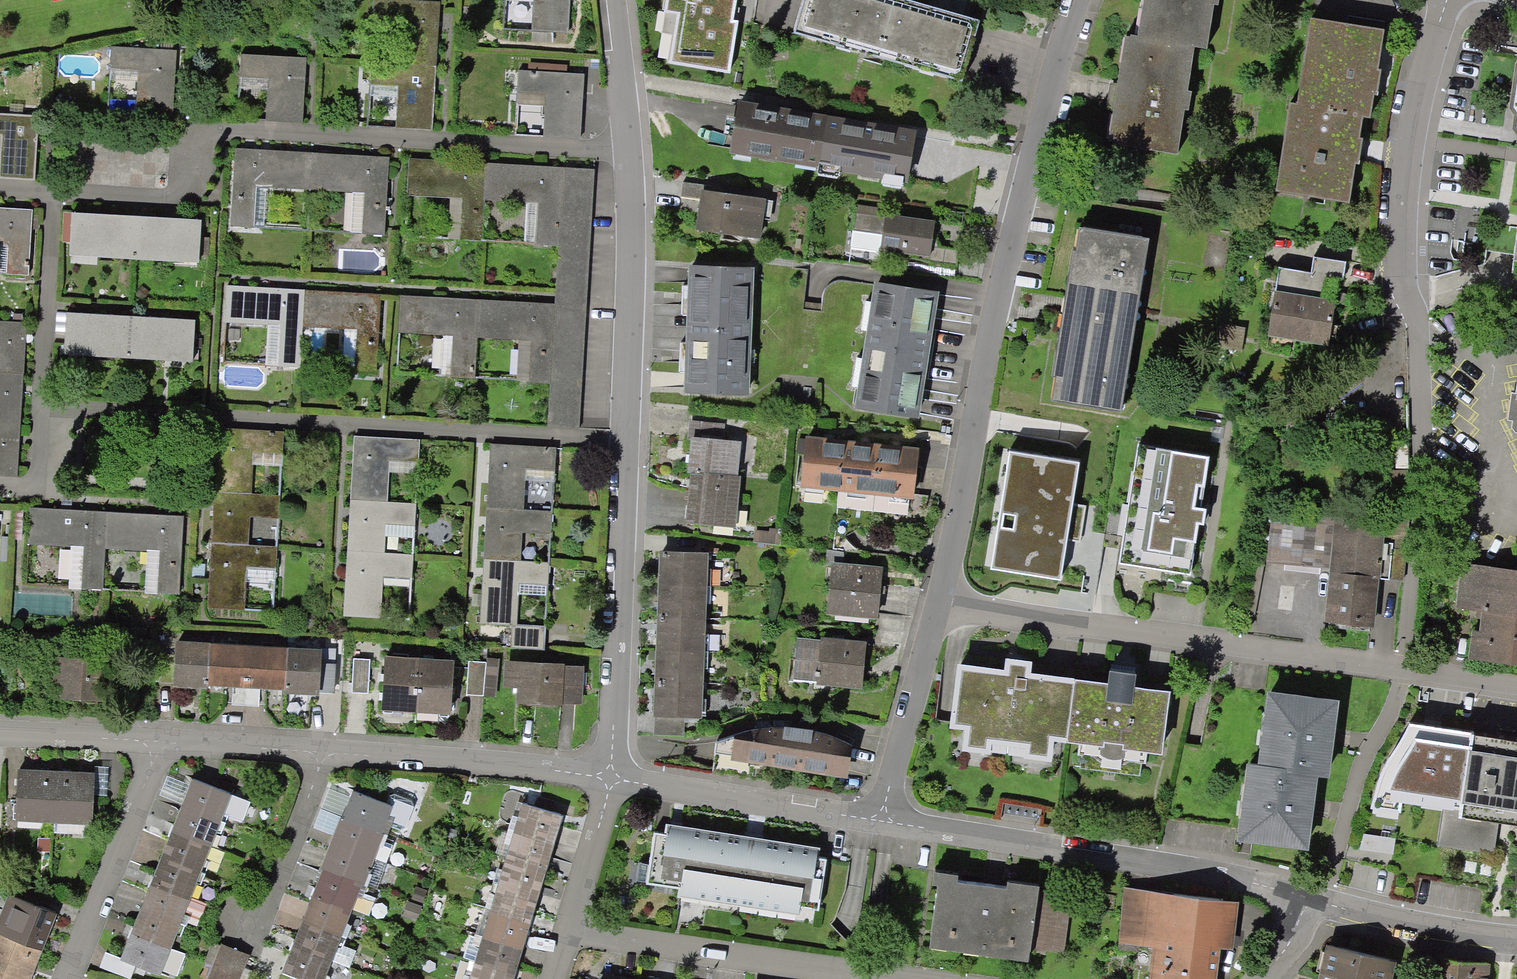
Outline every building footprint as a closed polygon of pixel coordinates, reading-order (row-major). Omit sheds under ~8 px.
[(528,36),(564,38),(566,0),(530,0),(528,36)] [(958,87),(975,27),(882,0),(801,0),(789,39),(958,87)] [(1114,87),(1111,103),(1109,119),(1117,120),(1112,149),(1174,159),(1190,53),(1203,55),(1211,0),(1148,0),(1142,43),(1129,41),(1122,88),(1114,87)] [(369,24),(398,26),(396,69),(431,71),(435,7),(370,3),(369,24)] [(1357,121),(1365,122),(1370,87),(1378,35),(1316,26),(1303,111),(1296,110),(1282,197),(1344,207),(1352,156),(1357,121)] [(108,67),(138,69),(135,112),(171,114),(174,49),(110,46),(108,67)] [(239,74),(268,76),(265,119),(301,121),(305,57),(240,53),(239,74)] [(1513,64),(1506,107),(1512,115),(1510,128),(1516,138),(1516,60),(1513,64)] [(365,89),(395,91),(392,134),(428,136),(431,71),(396,69),(367,68),(365,89)] [(513,97),(543,98),(540,142),(576,144),(579,79),(515,75),(513,97)] [(728,156),(814,169),(822,125),(735,111),(728,156)] [(33,180),(36,115),(0,113),(0,178),(33,180)] [(814,169),(901,183),(908,139),(822,125),(814,169)] [(248,233),(250,191),(306,195),(308,159),(231,154),(228,190),(226,231),(248,233)] [(306,195),(361,198),(359,239),(381,240),(383,199),(385,163),(308,159),(306,195)] [(402,200),(457,203),(455,245),(477,246),(479,204),(481,168),(404,164),(402,200)] [(479,204),(535,208),(532,249),(554,250),(554,249),(555,234),(556,218),(557,203),(557,188),(558,173),(481,168),(479,204)] [(589,190),(590,175),(558,173),(557,188),(589,190)] [(589,205),(589,190),(557,188),(557,203),(589,205)] [(767,225),(769,205),(700,195),(694,235),(753,243),(756,223),(767,225)] [(588,220),(589,205),(557,203),(556,218),(588,220)] [(7,244),(5,273),(27,274),(31,210),(0,208),(0,244),(7,244)] [(200,219),(71,212),(69,254),(198,261),(200,219)] [(847,249),(926,261),(925,266),(953,270),(955,256),(927,252),(930,228),(885,222),(886,217),(852,212),(847,249)] [(587,236),(588,220),(556,218),(555,234),(587,236)] [(1137,241),(1085,233),(1080,261),(1071,260),(1067,282),(1064,303),(1071,304),(1066,335),(1059,334),(1056,356),(1053,378),(1062,379),(1058,407),(1110,415),(1137,241)] [(586,251),(587,236),(555,234),(554,249),(586,251)] [(585,266),(586,251),(554,249),(554,250),(553,264),(585,266)] [(1343,266),(1310,261),(1308,277),(1275,272),(1265,340),(1324,349),(1334,284),(1340,284),(1343,266)] [(584,281),(585,266),(553,264),(552,279),(584,281)] [(688,272),(686,334),(743,336),(745,274),(688,272)] [(583,296),(584,281),(552,279),(551,294),(583,296)] [(930,297),(874,289),(855,412),(911,421),(930,297)] [(220,326),(276,329),(274,371),(295,372),(298,331),(300,295),(223,290),(220,326)] [(582,311),(583,296),(551,294),(550,310),(582,311)] [(298,331),(353,334),(351,375),(373,376),(375,335),(377,299),(300,295),(298,331)] [(394,337),(449,340),(447,381),(469,383),(471,341),(473,305),(396,301),(394,337)] [(471,341),(527,344),(524,386),(546,387),(546,386),(547,370),(548,355),(549,340),(550,325),(550,310),(473,305),(471,341)] [(581,327),(582,311),(550,310),(550,325),(581,327)] [(191,324),(62,317),(60,359),(188,366),(191,324)] [(581,342),(581,327),(550,325),(549,340),(581,342)] [(18,379),(21,329),(0,327),(0,378),(18,379)] [(1241,333),(1217,329),(1213,351),(1238,355),(1241,333)] [(686,334),(684,396),(741,398),(743,336),(686,334)] [(580,357),(581,342),(549,340),(548,355),(580,357)] [(579,372),(580,357),(548,355),(547,370),(579,372)] [(1513,368),(1511,373),(1509,392),(1504,391),(1501,418),(1505,419),(1504,426),(1507,431),(1516,432),(1516,366),(1513,368)] [(578,388),(579,372),(547,370),(546,386),(578,388)] [(15,430),(18,379),(0,378),(0,429),(15,430)] [(577,403),(578,388),(546,386),(546,387),(545,401),(577,403)] [(576,418),(577,403),(545,401),(544,416),(576,418)] [(575,433),(576,418),(544,416),(543,431),(575,433)] [(686,479),(730,483),(733,448),(718,446),(719,431),(689,428),(684,479),(686,479)] [(12,481),(15,430),(0,429),(0,480),(12,481)] [(247,500),(249,457),(279,459),(280,437),(250,436),(215,433),(211,498),(247,500)] [(383,508),(385,465),(415,466),(416,445),(386,443),(351,441),(347,506),(383,508)] [(798,488),(835,492),(840,448),(803,444),(798,488)] [(835,492),(872,496),(876,452),(840,448),(835,492)] [(519,516),(521,473),(551,474),(552,453),(523,451),(487,449),(483,514),(519,516)] [(872,496),(909,499),(913,456),(876,452),(872,496)] [(686,479),(682,528),(712,530),(711,534),(737,537),(740,518),(731,517),(734,483),(730,483),(686,479)] [(1129,492),(1128,497),(1116,556),(1200,572),(1211,513),(1170,505),(1171,500),(1129,492)] [(244,551),(245,521),(275,523),(276,502),(247,500),(211,498),(208,549),(244,551)] [(380,559),(381,542),(410,544),(412,510),(383,508),(347,506),(344,557),(380,559)] [(1000,574),(1008,576),(1000,605),(1059,621),(1081,540),(1077,539),(1083,520),(1039,508),(1033,527),(1022,524),(1018,538),(1011,536),(1000,574)] [(24,549),(79,552),(77,594),(98,595),(101,554),(103,518),(26,513),(24,549)] [(516,567),(518,537),(547,538),(548,517),(519,516),(483,514),(480,564),(516,567)] [(1396,518),(1393,553),(1388,552),(1388,546),(1377,545),(1378,525),(1260,516),(1252,567),(1329,573),(1326,625),(1369,628),(1372,580),(1400,582),(1405,519),(1396,518)] [(101,554),(156,557),(154,598),(176,600),(178,558),(180,522),(103,518),(101,554)] [(240,615),(242,572),(272,574),(273,553),(244,551),(208,549),(205,613),(240,615)] [(376,623),(378,580),(408,582),(409,560),(380,559),(344,557),(341,621),(376,623)] [(700,591),(701,558),(659,557),(658,589),(700,591)] [(507,653),(540,655),(542,633),(512,631),(515,588),(544,590),(545,568),(516,567),(480,564),(477,629),(508,631),(507,653)] [(1462,567),(1457,610),(1474,612),(1473,620),(1480,621),(1476,658),(1516,662),(1516,574),(1462,567)] [(877,576),(829,571),(825,615),(873,619),(877,576)] [(699,623),(700,591),(658,589),(656,622),(699,623)] [(698,656),(699,623),(656,622),(655,654),(698,656)] [(832,687),(858,689),(862,648),(794,642),(791,678),(833,682),(832,687)] [(208,650),(172,648),(172,661),(160,661),(159,686),(206,689),(208,650)] [(206,689),(229,690),(228,708),(241,709),(244,653),(208,650),(206,689)] [(280,655),(244,653),(241,709),(254,710),(255,692),(278,693),(280,655)] [(696,688),(698,656),(655,654),(654,687),(696,688)] [(278,693),(325,696),(327,670),(315,670),(316,657),(280,655),(278,693)] [(366,664),(349,663),(347,698),(364,699),(366,664)] [(481,701),(490,702),(492,663),(483,663),(483,668),(481,701)] [(98,667),(47,664),(46,683),(59,684),(58,706),(95,708),(98,667)] [(415,666),(382,664),(379,711),(413,713),(415,666)] [(449,668),(415,666),(413,713),(446,715),(449,668)] [(483,668),(464,666),(462,700),(481,701),(483,668)] [(578,672),(504,668),(503,688),(517,689),(516,710),(535,711),(535,705),(576,708),(578,672)] [(1143,765),(1145,752),(1157,753),(1164,695),(1130,691),(1132,676),(1106,673),(1105,688),(1071,684),(1064,742),(1076,744),(1075,757),(1078,758),(1077,771),(1138,778),(1140,765),(1143,765)] [(695,721),(696,688),(654,687),(653,719),(652,738),(680,739),(681,720),(695,721)] [(1332,705),(1266,697),(1257,769),(1312,776),(1323,777),(1332,705)] [(1427,778),(1433,782),(1438,773),(1447,778),(1461,742),(1413,715),(1395,748),(1398,750),(1383,776),(1417,796),(1427,778)] [(795,733),(781,732),(780,725),(769,726),(770,732),(768,732),(756,733),(744,736),(730,740),(713,746),(712,757),(841,776),(846,748),(836,744),(825,740),(811,736),(795,733)] [(1440,810),(1435,849),(1491,857),(1496,824),(1516,827),(1516,742),(1469,735),(1467,745),(1461,742),(1447,778),(1435,808),(1440,810)] [(1257,769),(1246,768),(1237,840),(1303,848),(1312,776),(1257,769)] [(56,771),(18,769),(16,818),(53,820),(56,771)] [(93,773),(56,771),(53,820),(90,822),(93,773)] [(216,824),(227,798),(190,784),(180,809),(216,824)] [(381,829),(399,836),(410,807),(388,798),(384,808),(351,795),(341,821),(378,835),(381,829)] [(519,807),(511,833),(549,844),(557,818),(519,807)] [(206,850),(216,824),(180,809),(169,835),(206,850)] [(368,861),(378,835),(341,821),(331,847),(368,861)] [(814,852),(664,829),(662,838),(650,836),(645,868),(635,867),(633,886),(677,892),(676,899),(795,917),(796,910),(815,913),(823,862),(813,860),(814,852)] [(511,833),(503,860),(541,871),(549,844),(511,833)] [(196,875),(206,850),(169,835),(159,861),(196,875)] [(357,887),(368,861),(331,847),(321,872),(357,887)] [(503,860),(496,886),(533,898),(541,871),(503,860)] [(186,901),(196,875),(159,861),(149,887),(186,901)] [(1027,958),(1028,948),(1037,889),(1038,882),(1006,878),(1005,884),(956,877),(957,871),(932,868),(930,881),(936,882),(927,944),(1027,958)] [(347,913),(357,887),(321,872),(310,898),(347,913)] [(14,880),(9,894),(36,905),(41,891),(14,880)] [(496,886),(488,913),(525,924),(533,898),(496,886)] [(175,927),(186,901),(149,887),(138,912),(175,927)] [(1072,894),(1037,889),(1028,948),(1064,953),(1072,894)] [(1148,947),(1147,955),(1152,955),(1150,978),(1211,978),(1215,940),(1226,941),(1230,900),(1123,889),(1116,949),(1138,951),(1138,946),(1148,947)] [(55,912),(36,905),(9,894),(0,917),(0,931),(41,947),(55,912)] [(337,938),(347,913),(310,898),(300,924),(337,938)] [(165,953),(175,927),(138,912),(128,938),(165,953)] [(488,913),(480,939),(518,951),(525,924),(488,913)] [(327,964),(337,938),(300,924),(290,950),(327,964)] [(41,947),(0,931),(0,971),(21,978),(28,978),(41,947)] [(155,978),(165,953),(128,938),(118,964),(155,978)] [(480,939),(472,966),(510,977),(518,951),(480,939)] [(211,946),(202,967),(212,971),(208,978),(234,978),(242,958),(211,946)] [(1389,964),(1327,948),(1319,978),(1385,978),(1389,964)] [(327,964),(290,950),(280,975),(289,978),(321,978),(327,964)] [(1441,963),(1439,978),(1483,978),(1485,967),(1441,963)] [(468,978),(509,978),(510,977),(472,966),(468,978)] [(0,971),(0,978),(21,978),(0,971)]
